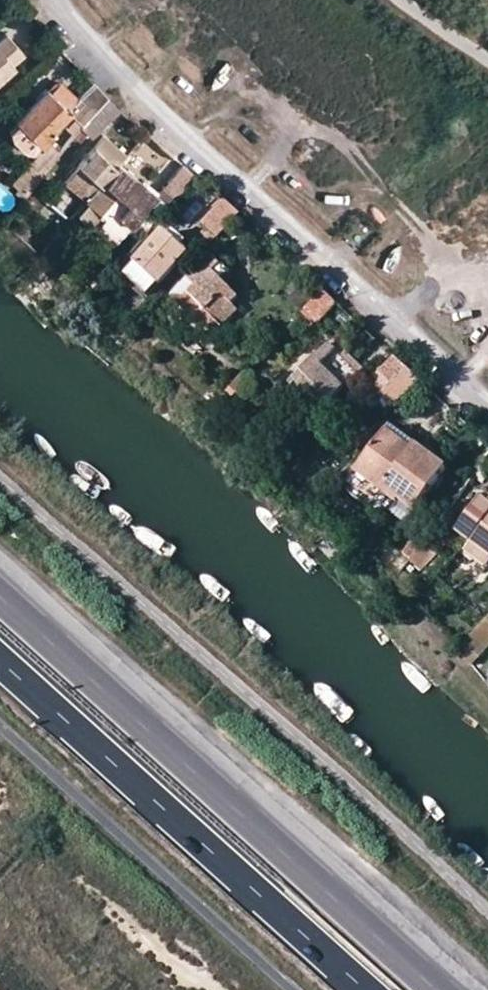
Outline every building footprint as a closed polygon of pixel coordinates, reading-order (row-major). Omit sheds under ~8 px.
[(3,32),(0,34),(0,75),(12,64),(9,60),(20,50),(3,32)] [(37,142),(39,143),(60,122),(70,132),(84,117),(105,95),(90,80),(75,97),(58,81),(49,91),(44,87),(14,118),(16,121),(8,129),(8,138),(20,150),(28,150),(37,142)] [(117,108),(105,95),(84,117),(96,128),(117,108)] [(63,180),(84,199),(114,165),(124,153),(102,134),(63,180)] [(150,197),(167,211),(197,179),(180,163),(150,197)] [(78,213),(112,243),(147,200),(137,193),(141,188),(114,165),(84,199),(83,199),(86,203),(78,213)] [(141,188),(137,193),(147,200),(150,197),(141,188)] [(206,248),(208,245),(236,214),(237,213),(222,200),(203,222),(206,227),(195,239),(206,248)] [(186,253),(164,233),(132,269),(154,289),(186,253)] [(232,303),(237,297),(221,281),(228,273),(209,255),(187,278),(195,286),(181,301),(183,313),(190,318),(202,321),(214,332),(237,309),(232,303)] [(286,298),(296,309),(314,291),(304,280),(286,298)] [(310,321),(316,326),(338,304),(323,290),(286,332),(287,337),(293,341),(310,321)] [(357,374),(329,347),(280,396),(308,424),(357,374)] [(407,370),(395,359),(381,372),(392,383),(407,370)] [(380,393),(385,400),(413,376),(407,370),(392,383),(384,390),(380,393)] [(381,372),(374,378),(384,390),(392,383),(381,372)] [(256,379),(252,374),(242,385),(247,389),(256,379)] [(396,506),(411,516),(445,467),(415,446),(412,450),(385,431),(356,471),(399,502),(396,506)] [(487,554),(487,506),(480,501),(458,531),(471,541),(487,554)] [(412,560),(423,570),(439,548),(428,539),(422,547),(412,560)] [(422,547),(415,541),(405,553),(412,560),(422,547)] [(465,550),(487,566),(487,564),(487,554),(471,541),(465,550)] [(475,647),(487,634),(487,631),(482,626),(481,627),(469,640),(475,647)]
